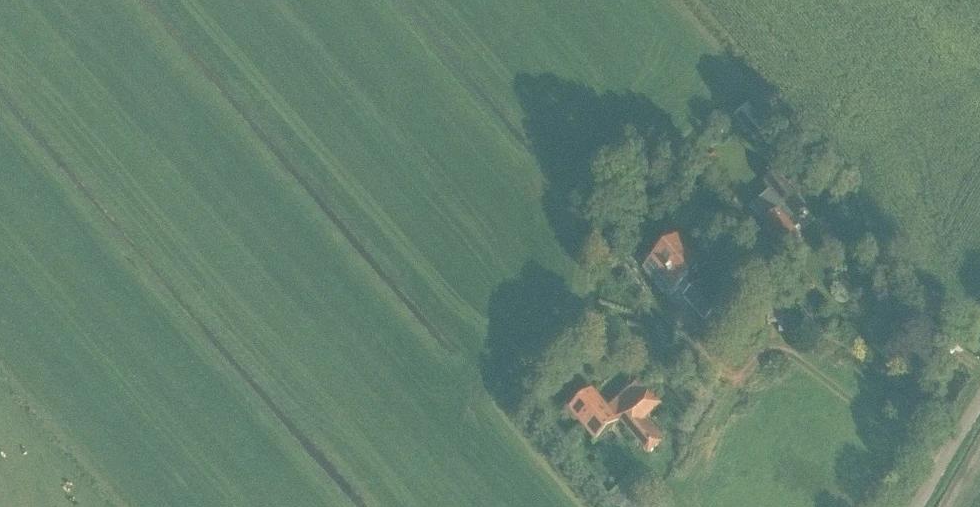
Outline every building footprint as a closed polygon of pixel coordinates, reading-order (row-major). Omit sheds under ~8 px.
[(770,129),(749,105),(736,117),(757,141),(770,129)] [(769,190),(748,208),(786,252),(801,239),(780,213),(797,198),(775,174),(764,184),(769,190)] [(709,262),(685,234),(643,270),(675,308),(676,307),(668,297),(679,288),(684,295),(683,296),(705,322),(720,309),(698,283),(696,285),(690,278),(709,262)] [(840,277),(829,293),(845,304),(856,288),(840,277)] [(592,392),(570,410),(596,441),(619,422),(648,456),(664,441),(646,419),(662,406),(649,391),(635,375),(613,394),(601,403),(592,392)]
